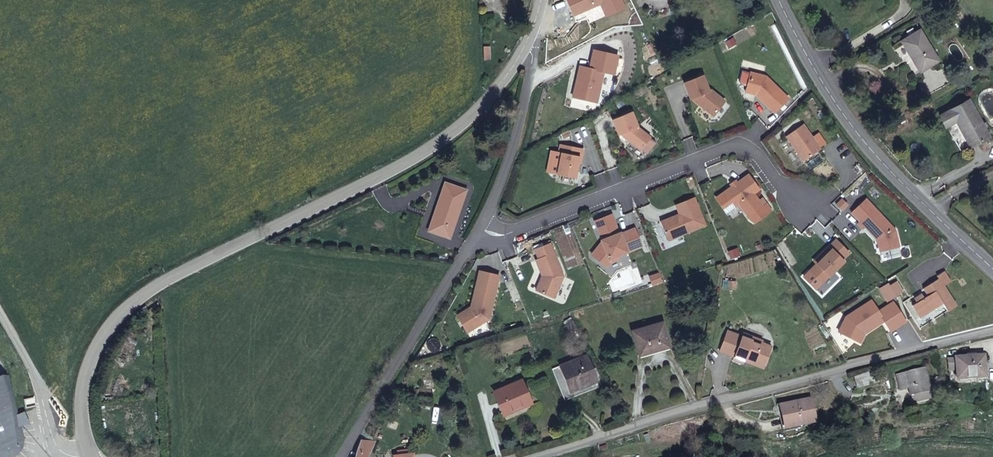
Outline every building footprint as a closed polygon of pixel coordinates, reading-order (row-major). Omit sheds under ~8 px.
[(575,21),(602,10),(606,17),(625,9),(620,0),(567,0),(575,21)] [(920,71),(938,60),(920,30),(903,40),(914,60),(913,61),(920,71)] [(724,43),(728,51),(739,46),(734,37),(724,43)] [(580,67),(572,98),(597,103),(604,73),(614,75),(618,56),(594,52),(589,70),(580,67)] [(760,96),(758,98),(774,114),(788,99),(766,78),(750,73),(745,92),(756,96),(757,94),(760,96)] [(708,92),(702,76),(683,84),(689,99),(691,99),(712,117),(724,102),(711,91),(708,92)] [(970,147),(989,137),(969,100),(939,116),(945,127),(956,122),(970,147)] [(636,127),(631,112),(611,120),(617,135),(623,133),(624,138),(640,150),(650,138),(636,127)] [(803,162),(821,151),(803,125),(786,137),(803,162)] [(556,175),(575,179),(579,158),(581,158),(583,150),(559,145),(558,153),(560,154),(556,175)] [(735,213),(752,207),(747,192),(754,190),(748,173),(719,182),(725,199),(730,198),(735,213)] [(465,190),(445,183),(429,230),(449,238),(465,190)] [(840,213),(849,206),(840,196),(832,203),(840,213)] [(659,224),(664,235),(670,233),(672,239),(704,227),(693,199),(674,206),(679,216),(676,217),(677,220),(673,221),(671,219),(659,224)] [(879,252),(899,248),(895,231),(873,208),(857,224),(862,230),(865,228),(877,241),(879,252)] [(818,220),(812,225),(823,240),(829,235),(818,220)] [(601,243),(593,253),(594,259),(603,266),(607,261),(617,257),(642,247),(635,229),(620,235),(620,234),(600,241),(601,243)] [(670,233),(664,235),(667,242),(672,239),(670,233)] [(821,259),(816,264),(809,271),(821,283),(843,262),(841,260),(848,254),(835,240),(819,256),(821,259)] [(561,276),(548,244),(533,250),(537,260),(534,260),(540,276),(534,290),(552,298),(561,276)] [(730,260),(740,258),(738,248),(728,250),(730,260)] [(813,261),(816,264),(821,259),(819,256),(813,261)] [(618,260),(617,257),(607,261),(603,266),(606,268),(610,263),(618,260)] [(478,271),(470,305),(471,308),(466,311),(465,308),(455,314),(465,331),(487,318),(497,275),(478,271)] [(651,286),(663,282),(659,271),(648,275),(651,286)] [(950,282),(944,272),(937,276),(938,279),(922,289),(927,296),(922,299),(920,295),(914,299),(916,302),(911,305),(919,317),(942,303),(947,311),(956,306),(943,286),(950,282)] [(895,279),(888,283),(896,296),(902,292),(895,279)] [(737,290),(737,281),(723,280),(723,290),(737,290)] [(896,296),(888,283),(879,289),(887,301),(896,296)] [(845,340),(868,344),(870,334),(888,320),(896,330),(908,321),(896,306),(883,316),(874,306),(850,324),(845,340)] [(569,330),(576,326),(570,317),(563,322),(569,330)] [(669,347),(662,323),(632,332),(639,355),(669,347)] [(750,340),(741,336),(727,330),(719,351),(733,356),(733,357),(743,361),(744,357),(753,360),(752,364),(762,368),(771,346),(761,343),(761,340),(751,337),(750,340)] [(596,382),(595,377),(594,375),(597,374),(595,369),(591,369),(586,356),(560,367),(552,369),(565,401),(572,398),(570,392),(596,382)] [(983,356),(955,358),(956,370),(957,380),(985,377),(983,356)] [(956,370),(955,358),(947,358),(948,370),(956,370)] [(909,388),(910,396),(927,392),(931,391),(925,369),(897,375),(901,391),(909,388)] [(879,383),(875,371),(853,376),(857,389),(879,383)] [(0,380),(0,452),(14,455),(25,442),(11,376),(0,380)] [(531,403),(521,380),(493,392),(502,412),(521,405),(522,407),(531,403)] [(927,392),(910,396),(912,403),(929,399),(927,392)] [(779,406),(782,418),(785,417),(788,428),(815,423),(810,399),(779,406)] [(857,412),(855,406),(846,409),(848,415),(857,412)] [(367,454),(375,441),(361,440),(359,445),(358,449),(357,453),(356,456),(367,456),(367,454)]
